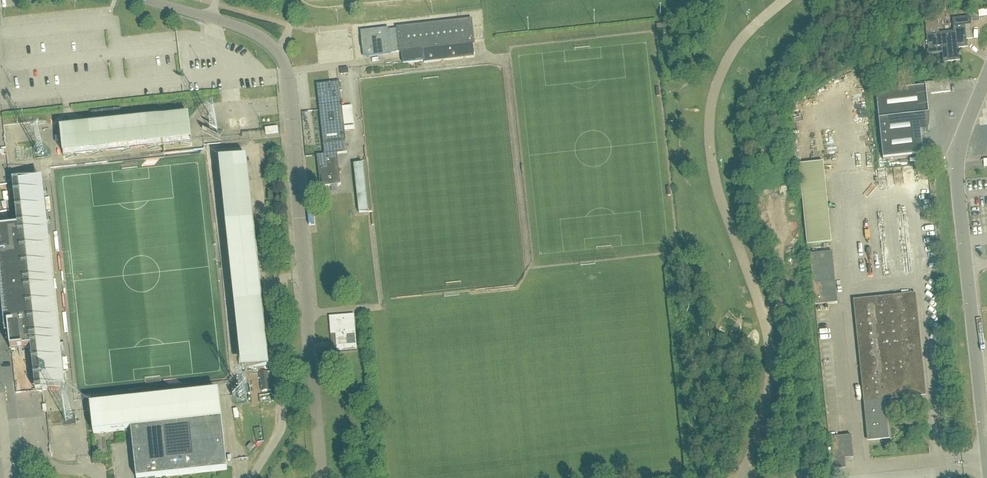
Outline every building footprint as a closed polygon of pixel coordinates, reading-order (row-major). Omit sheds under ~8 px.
[(967,44),(965,27),(971,26),(970,18),(952,20),(953,27),(953,32),(939,34),(938,22),(925,23),(926,35),(928,51),(948,49),(949,62),(960,61),(958,45),(967,44)] [(475,58),(471,21),(399,29),(399,30),(402,29),(402,33),(391,34),(391,30),(363,34),(363,37),(364,48),(365,56),(369,56),(402,52),(404,64),(424,62),(424,64),(475,58)] [(875,93),(879,120),(878,120),(883,161),(923,156),(920,132),(927,132),(928,129),(928,126),(929,123),(929,120),(929,118),(929,115),(926,95),(950,92),(949,81),(919,84),(920,88),(875,93)] [(340,83),(317,86),(324,156),(317,157),(320,188),(341,186),(337,155),(347,154),(340,83)] [(189,117),(59,131),(62,161),(193,147),(189,117)] [(271,372),(248,162),(219,164),(238,332),(239,334),(241,375),(271,372)] [(358,164),(361,213),(371,212),(368,163),(358,164)] [(809,245),(834,243),(829,163),(804,164),(809,245)] [(44,183),(11,187),(28,335),(36,397),(65,395),(44,183)] [(832,253),(810,256),(815,307),(837,304),(832,253)] [(870,442),(893,440),(890,400),(928,397),(919,294),(858,300),(870,442)] [(357,351),(354,316),(330,317),(331,335),(336,335),(337,353),(357,351)] [(152,401),(139,403),(140,408),(220,399),(219,394),(211,395),(208,395),(185,398),(182,398),(155,401),(152,401)] [(123,404),(126,426),(126,431),(131,430),(137,477),(159,477),(169,477),(228,471),(227,461),(220,399),(140,408),(139,403),(128,404),(125,404),(123,404)] [(99,407),(91,408),(92,416),(93,429),(93,430),(93,432),(94,434),(105,433),(108,433),(125,431),(126,431),(126,426),(123,404),(102,407),(99,407)] [(833,462),(834,471),(845,470),(844,460),(854,459),(852,437),(842,438),(831,439),(829,440),(832,462),(833,462)]
